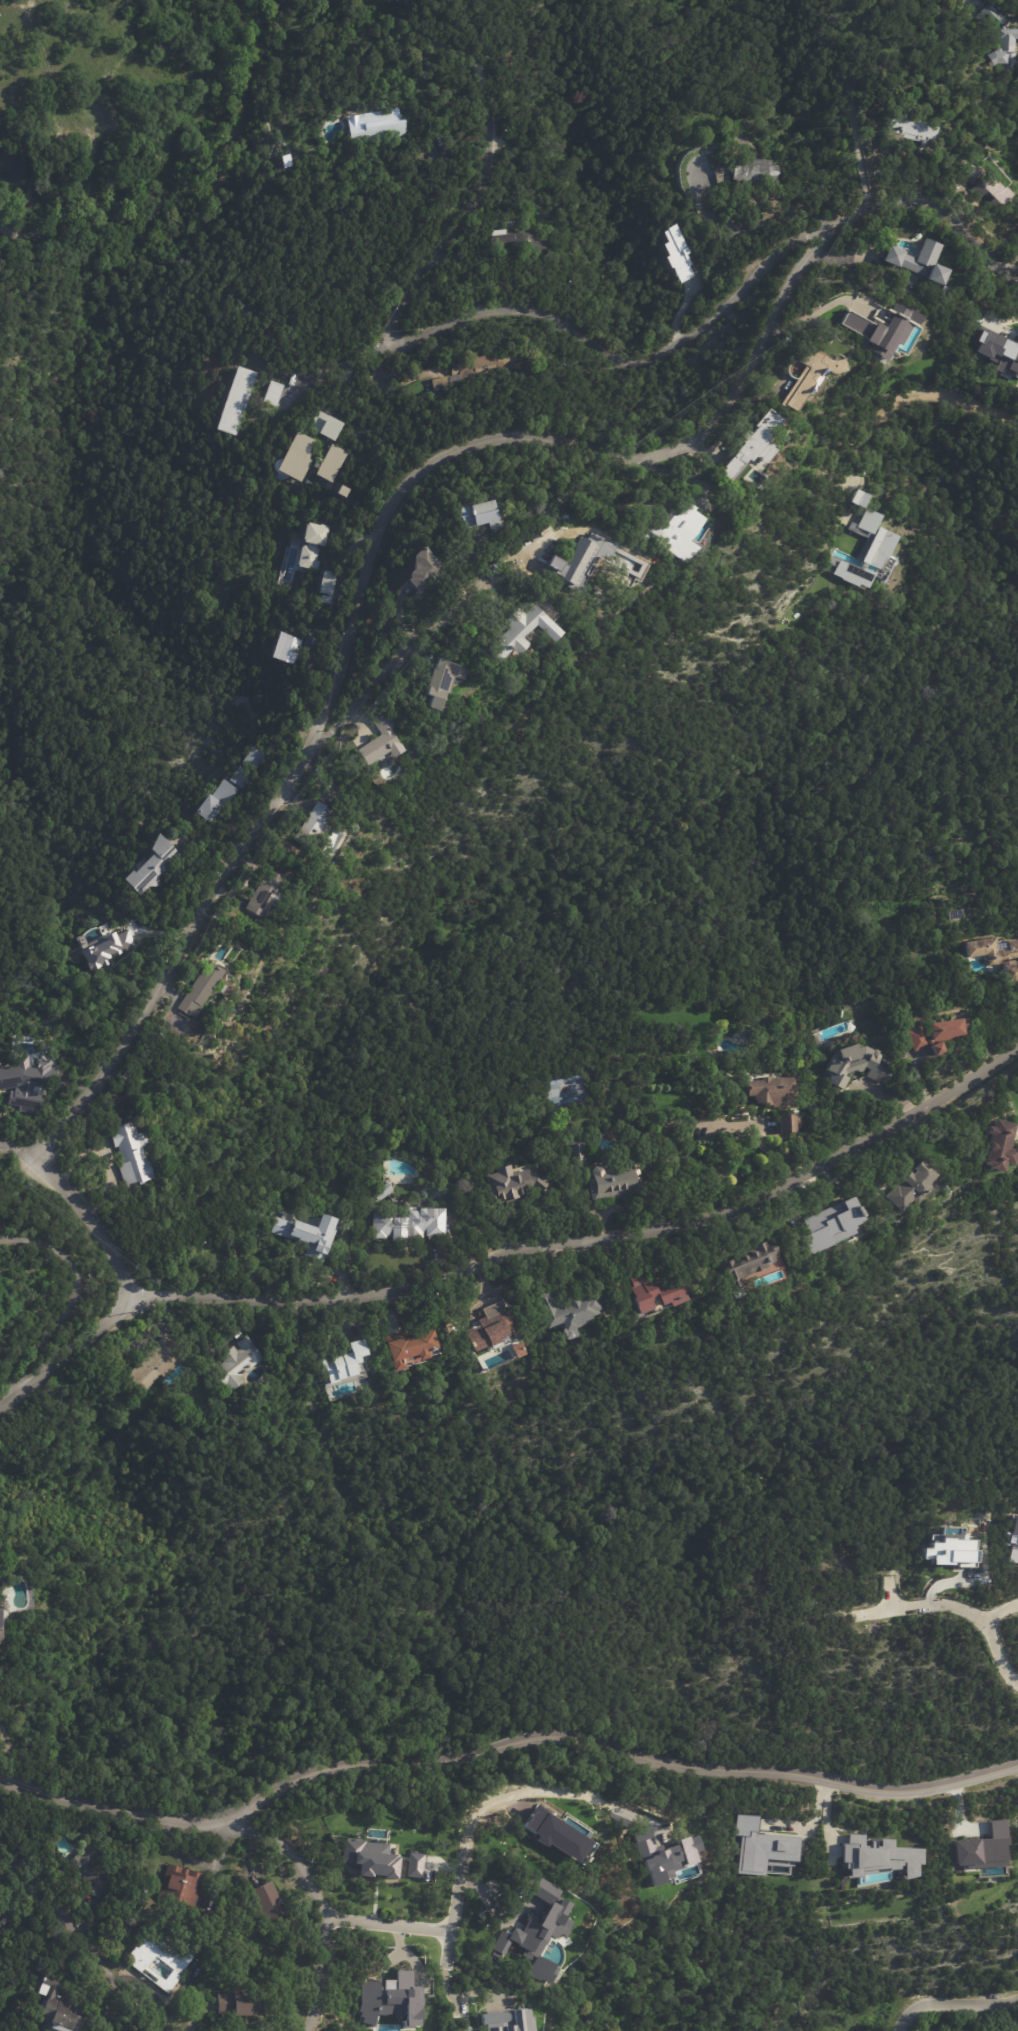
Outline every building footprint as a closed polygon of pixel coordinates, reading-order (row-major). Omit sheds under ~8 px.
[(1002,23),(1007,28),(1014,28),(1014,30),(1016,31),(1016,37),(1013,38),(1013,48),(1014,50),(1015,71),(1005,71),(1005,63),(997,64),(993,66),(987,55),(998,47),(998,29),(990,22),(989,23),(979,12),(987,3),(1005,21),(1002,23)] [(409,130),(411,139),(396,141),(395,133),(389,134),(390,141),(355,147),(351,118),(386,113),(387,117),(394,116),(393,112),(407,110),(409,130)] [(927,157),(881,146),(888,115),(937,127),(929,158),(927,157)] [(728,180),(725,180),(726,162),(731,162),(732,157),(734,158),(734,156),(742,157),(742,158),(764,159),(764,164),(771,165),(770,167),(772,167),(772,170),(774,170),(773,174),(772,174),(771,182),(769,182),(769,185),(765,185),(765,182),(761,182),(761,184),(756,184),(757,182),(749,181),(749,183),(744,183),(744,181),(741,180),(741,183),(738,183),(738,180),(733,180),(733,182),(729,182),(729,180),(728,180)] [(966,182),(959,177),(967,164),(977,171),(969,184),(966,182)] [(988,189),(994,194),(1001,186),(1010,194),(991,213),(983,206),(990,199),(984,193),(979,198),(971,189),(986,174),(994,182),(988,189)] [(672,225),(659,231),(664,242),(659,244),(678,283),(696,274),(672,225)] [(555,246),(549,262),(524,253),(495,256),(492,241),(529,236),(555,246)] [(945,270),(939,285),(924,280),(925,276),(898,266),(898,267),(881,261),(887,245),(905,252),(904,253),(917,258),(923,239),(940,246),(933,265),(945,270)] [(506,284),(506,294),(495,294),(495,282),(506,282),(506,284)] [(952,293),(948,300),(935,293),(940,286),(952,293)] [(911,327),(910,328),(907,326),(896,346),(891,344),(880,363),(860,352),(864,346),(856,342),(858,339),(834,326),(841,311),(867,326),(868,324),(876,329),(884,314),(886,315),(890,306),(903,313),(904,311),(916,318),(911,327)] [(1012,333),(1017,336),(1017,378),(1010,374),(1007,379),(987,369),(995,353),(974,343),(983,325),(1010,338),(1012,333)] [(828,370),(825,369),(800,411),(783,401),(796,379),(789,376),(787,374),(786,372),(785,369),(786,366),(787,363),(789,361),(792,360),(794,359),(798,361),(804,351),(809,354),(813,348),(829,358),(845,356),(846,369),(831,373),(828,370)] [(437,391),(434,380),(456,375),(453,366),(476,361),(475,359),(495,355),(496,356),(524,350),(526,361),(507,365),(508,370),(480,376),(481,381),(437,392),(437,391)] [(215,429),(237,435),(256,372),(234,366),(215,429)] [(282,384),(267,381),(263,403),(277,405),(282,384)] [(772,420),(773,420),(759,443),(764,447),(763,449),(766,451),(758,465),(752,461),(750,463),(747,460),(732,484),(726,480),(725,481),(715,475),(719,469),(717,468),(727,452),(728,453),(732,447),(726,443),(733,432),(740,436),(756,410),(772,420)] [(323,412),(332,417),(333,416),(349,424),(338,442),(326,435),(325,436),(312,429),(322,411),(323,412)] [(315,440),(320,442),(314,452),(314,460),(316,462),(305,484),(282,472),(301,433),(315,440)] [(323,477),(320,475),(335,445),(352,453),(336,484),(323,477)] [(345,496),(340,494),(342,488),(348,490),(345,496)] [(857,494),(863,497),(857,509),(846,504),(852,491),(857,494)] [(495,534),(492,525),(481,528),(481,527),(469,530),(463,507),(473,504),(472,503),(499,496),(505,516),(506,516),(511,531),(495,535),(495,534)] [(694,505),(697,508),(696,511),(707,519),(692,542),(699,546),(689,561),(668,546),(670,544),(658,536),(655,541),(644,534),(649,526),(637,518),(643,510),(669,528),(671,524),(668,521),(674,511),(678,514),(678,515),(680,516),(689,502),(694,505)] [(891,559),(879,581),(867,574),(860,588),(853,584),(852,586),(839,579),(840,577),(833,573),(836,565),(831,562),(835,555),(856,567),(858,562),(857,562),(857,560),(854,558),(866,538),(850,529),(853,521),(858,524),(865,508),(878,515),(873,527),(890,537),(882,551),(886,553),(886,554),(892,557),(891,559)] [(311,524),(324,527),(324,525),(332,527),(331,528),(333,529),(328,548),(322,547),(318,561),(321,562),(319,572),(299,567),(303,548),(304,548),(305,546),(308,547),(309,544),(307,543),(307,542),(304,541),(308,524),(309,524),(310,523),(311,524)] [(560,565),(562,562),(566,565),(573,555),(566,550),(574,537),(577,539),(586,524),(599,532),(590,546),(596,550),(589,561),(592,563),(579,585),(576,584),(572,591),(566,588),(566,589),(551,579),(560,565)] [(420,590),(411,580),(414,579),(413,573),(417,570),(418,557),(429,546),(448,567),(422,592),(420,590)] [(341,579),(336,606),(324,604),(325,596),(334,598),(334,596),(322,593),(326,571),(342,574),(341,579)] [(536,606),(567,632),(559,642),(540,624),(528,638),(532,643),(515,656),(510,650),(495,663),(484,650),(510,628),(504,621),(520,607),(525,614),(535,605),(536,606)] [(299,644),(297,651),(300,652),(297,660),(293,658),(291,664),(269,656),(277,632),(301,639),(299,644)] [(437,670),(440,659),(467,666),(463,681),(453,679),(442,710),(430,706),(434,696),(428,692),(435,669),(437,670)] [(400,754),(396,757),(392,751),(367,766),(356,749),(381,733),(372,719),(386,710),(395,723),(391,725),(406,750),(400,754)] [(259,759),(251,771),(239,762),(251,746),(263,754),(259,759)] [(226,779),(236,764),(248,773),(238,788),(226,779)] [(221,804),(207,821),(194,811),(208,792),(209,793),(221,778),(234,789),(222,805),(221,804)] [(334,811),(329,821),(328,820),(325,824),(326,825),(312,849),(293,838),(316,800),(334,811)] [(164,838),(179,853),(155,877),(154,886),(147,886),(137,895),(120,879),(130,869),(133,871),(153,851),(149,847),(157,831),(164,838)] [(259,917),(242,907),(264,866),(284,877),(275,892),(283,896),(276,907),(269,904),(262,918),(259,917)] [(960,916),(947,920),(945,911),(958,908),(960,916)] [(129,932),(135,948),(115,956),(114,954),(111,956),(113,961),(110,963),(110,964),(91,972),(87,964),(89,963),(84,950),(93,946),(94,947),(109,940),(107,936),(116,932),(118,935),(128,930),(129,932)] [(1007,940),(1017,938),(1017,957),(1015,957),(1015,962),(1017,962),(1017,978),(1003,981),(1000,963),(988,965),(986,953),(967,956),(964,941),(995,937),(996,943),(997,949),(1008,948),(1007,940)] [(223,970),(228,974),(196,1020),(176,1008),(206,961),(223,970)] [(953,1034),(922,1039),(917,1023),(951,1017),(952,1023),(958,1022),(959,1029),(954,1029),(955,1034),(953,1034)] [(917,1039),(921,1044),(908,1051),(897,1033),(910,1025),(917,1039)] [(933,1043),(938,1050),(928,1056),(922,1046),(932,1040),(933,1043)] [(881,1082),(878,1081),(878,1082),(864,1076),(865,1070),(857,1066),(856,1067),(856,1070),(854,1071),(852,1071),(848,1069),(839,1072),(838,1076),(843,1078),(838,1089),(821,1081),(824,1072),(816,1069),(821,1057),(828,1060),(831,1052),(830,1048),(848,1042),(850,1047),(857,1045),(867,1049),(869,1048),(873,1050),(875,1054),(873,1060),(885,1065),(884,1067),(890,1069),(884,1083),(881,1082)] [(20,1087),(0,1089),(0,1068),(20,1066),(19,1057),(31,1056),(32,1066),(37,1067),(39,1059),(52,1061),(52,1065),(59,1066),(56,1084),(51,1083),(49,1091),(48,1091),(48,1096),(44,1095),(41,1114),(10,1108),(13,1091),(16,1092),(17,1088),(20,1089),(20,1087)] [(547,1079),(550,1104),(585,1101),(583,1076),(547,1079)] [(787,1106),(766,1108),(766,1104),(757,1105),(757,1103),(750,1103),(750,1100),(749,1100),(749,1096),(741,1096),(740,1081),(753,1080),(753,1077),(763,1076),(763,1078),(788,1076),(790,1099),(787,1099),(787,1106)] [(797,1115),(798,1125),(791,1126),(792,1132),(776,1133),(775,1115),(786,1114),(786,1116),(797,1115)] [(1003,1124),(1006,1125),(999,1149),(1007,1151),(1003,1166),(994,1163),(992,1172),(979,1168),(979,1166),(974,1164),(982,1135),(976,1133),(978,1126),(984,1128),(986,1119),(1003,1124)] [(148,1176),(118,1185),(112,1165),(117,1163),(112,1146),(109,1147),(105,1134),(107,1133),(105,1127),(128,1120),(132,1133),(136,1132),(141,1135),(142,1139),(142,1142),(140,1145),(137,1146),(142,1160),(144,1160),(148,1176)] [(583,1163),(567,1165),(563,1145),(581,1142),(585,1162),(583,1163)] [(926,1175),(925,1176),(924,1175),(914,1185),(917,1187),(909,1195),(912,1198),(906,1205),(902,1201),(892,1211),(876,1197),(889,1184),(890,1185),(892,1182),(890,1180),(898,1172),(900,1174),(903,1171),(901,1169),(909,1160),(913,1163),(919,1157),(932,1169),(926,1175)] [(593,1202),(587,1203),(583,1179),(586,1179),(585,1171),(588,1166),(594,1165),(599,1168),(599,1171),(620,1167),(620,1164),(621,1161),(627,1160),(631,1162),(636,1194),(593,1202)] [(506,1170),(507,1173),(521,1170),(523,1176),(534,1174),(544,1182),(535,1194),(528,1189),(514,1192),(514,1194),(511,1195),(511,1198),(497,1201),(496,1199),(490,1200),(490,1198),(484,1199),(481,1187),(484,1186),(482,1176),(492,1173),(491,1169),(505,1165),(506,1170)] [(395,1188),(396,1189),(386,1199),(379,1199),(374,1193),(388,1180),(395,1188)] [(840,1198),(848,1214),(850,1213),(854,1219),(844,1225),(847,1231),(824,1244),(827,1250),(822,1252),(818,1246),(804,1253),(795,1236),(805,1230),(798,1218),(828,1201),(827,1200),(837,1194),(840,1198)] [(451,1215),(451,1236),(431,1236),(431,1232),(428,1232),(428,1238),(416,1238),(416,1243),(397,1243),(397,1238),(375,1239),(375,1213),(400,1213),(400,1218),(412,1218),(412,1211),(424,1211),(424,1209),(451,1209),(451,1215)] [(341,1228),(335,1243),(336,1243),(332,1256),(329,1255),(327,1262),(308,1255),(311,1246),(274,1233),(280,1217),(300,1224),(301,1221),(324,1229),(329,1215),(344,1220),(341,1228)] [(770,1254),(763,1256),(766,1262),(758,1265),(760,1268),(742,1276),(742,1277),(733,1281),(734,1286),(724,1291),(720,1281),(718,1282),(713,1270),(715,1269),(714,1265),(723,1261),(723,1262),(747,1252),(745,1248),(759,1243),(760,1246),(766,1244),(770,1254)] [(684,1289),(684,1290),(679,1292),(682,1299),(665,1307),(663,1302),(655,1306),(652,1299),(645,1302),(648,1308),(635,1314),(631,1306),(629,1306),(626,1299),(631,1296),(627,1287),(631,1286),(628,1279),(640,1273),(643,1280),(647,1278),(652,1288),(678,1276),(684,1289)] [(739,1295),(728,1299),(725,1292),(736,1288),(739,1295)] [(561,1300),(561,1299),(568,1296),(568,1297),(569,1297),(571,1301),(574,1300),(572,1296),(581,1293),(582,1295),(590,1292),(596,1311),(592,1312),(592,1314),(582,1317),(583,1320),(566,1326),(567,1328),(556,1332),(554,1324),(540,1329),(530,1295),(532,1294),(531,1293),(541,1290),(542,1291),(544,1290),(549,1307),(548,1302),(557,1299),(559,1306),(561,1305),(560,1300),(561,1300)] [(501,1333),(498,1334),(499,1336),(490,1339),(491,1341),(464,1353),(456,1332),(468,1327),(467,1324),(474,1321),(473,1320),(481,1317),(477,1309),(494,1302),(499,1314),(501,1312),(505,1323),(503,1324),(505,1331),(501,1333)] [(410,1369),(410,1371),(397,1375),(394,1362),(395,1361),(390,1345),(393,1344),(391,1338),(406,1333),(408,1340),(411,1339),(411,1341),(416,1340),(416,1338),(437,1332),(444,1352),(441,1352),(442,1356),(441,1357),(442,1360),(410,1369)] [(184,1361),(167,1379),(163,1375),(146,1394),(128,1377),(168,1334),(182,1347),(176,1353),(184,1361)] [(261,1363),(243,1377),(247,1383),(233,1393),(229,1388),(228,1389),(217,1375),(219,1374),(215,1370),(225,1363),(222,1359),(236,1347),(239,1351),(241,1349),(238,1345),(249,1337),(266,1359),(261,1363)] [(371,1351),(372,1356),(367,1357),(368,1364),(362,1365),(365,1377),(345,1381),(345,1383),(335,1386),(333,1377),(326,1379),(322,1361),(357,1352),(354,1344),(369,1340),(371,1351)] [(1013,1513),(1017,1514),(1017,1543),(1008,1541),(1013,1513)] [(978,1566),(966,1566),(959,1567),(958,1564),(935,1562),(935,1557),(926,1557),(927,1547),(934,1547),(934,1540),(945,1541),(945,1536),(980,1539),(979,1549),(982,1549),(980,1563),(977,1562),(978,1566)] [(1009,1543),(1007,1562),(1017,1563),(1017,1544),(1009,1543)] [(522,1827),(537,1835),(535,1838),(577,1862),(590,1840),(534,1806),(522,1827)] [(390,1825),(390,1831),(375,1829),(376,1816),(391,1819),(390,1825)] [(739,1817),(762,1820),(760,1834),(804,1844),(799,1870),(768,1865),(767,1881),(741,1879),(744,1842),(736,1841),(739,1817)] [(991,1825),(1009,1824),(1011,1870),(959,1872),(958,1847),(968,1846),(969,1843),(993,1843),(991,1825)] [(843,1845),(849,1846),(849,1836),(869,1837),(868,1850),(873,1849),(872,1844),(880,1845),(880,1852),(884,1852),(885,1844),(897,1845),(898,1852),(926,1853),(926,1870),(922,1871),(921,1887),(907,1886),(908,1876),(866,1874),(864,1883),(852,1882),(853,1870),(842,1869),(843,1845)] [(97,1895),(86,1884),(88,1882),(69,1864),(91,1839),(106,1852),(96,1863),(101,1868),(108,1861),(120,1872),(114,1877),(125,1888),(109,1906),(97,1895)] [(406,1877),(422,1878),(423,1853),(406,1853),(406,1877)] [(185,1867),(206,1873),(197,1909),(180,1904),(181,1902),(161,1897),(169,1863),(185,1867)] [(490,1936),(487,1928),(517,1914),(531,1878),(556,1888),(552,1900),(545,1898),(542,1908),(546,1910),(533,1945),(518,1939),(520,1934),(511,1931),(515,1920),(503,1926),(506,1935),(492,1941),(490,1936)] [(570,1903),(556,1897),(560,1888),(538,1880),(532,1886),(529,1894),(541,1899),(546,1905),(540,1922),(532,1915),(529,1913),(521,1931),(513,1928),(508,1933),(499,1930),(489,1955),(502,1960),(509,1942),(523,1948),(520,1957),(531,1961),(525,1975),(549,1985),(556,1968),(552,1963),(543,1960),(539,1956),(547,1936),(558,1940),(568,1929),(571,1921),(564,1918),(570,1903)] [(282,1900),(292,1921),(272,1930),(266,1917),(259,1920),(252,1907),(258,1904),(252,1891),(273,1881),(282,1900)] [(598,1903),(594,1918),(566,1911),(572,1889),(600,1896),(598,1903)] [(194,1955),(196,1957),(183,1973),(185,1974),(171,1993),(158,1983),(160,1980),(146,1969),(143,1973),(130,1962),(135,1955),(132,1953),(138,1946),(140,1948),(153,1932),(180,1954),(185,1948),(194,1955)] [(419,1968),(403,1981),(393,1969),(409,1956),(419,1968)] [(359,1982),(359,2025),(375,2025),(375,2016),(401,2015),(402,2027),(421,2027),(420,1986),(412,1986),(412,1970),(394,1970),(394,1980),(381,1980),(381,1982),(359,1982)] [(91,2009),(84,2030),(69,2030),(53,2025),(53,2023),(42,2019),(49,1996),(40,1993),(47,1972),(49,1973),(65,1979),(59,1995),(83,2003),(82,2006),(91,2009)] [(219,2012),(219,1992),(262,1992),(262,2013),(219,2013),(219,2012)] [(481,2024),(485,2024),(486,2030),(533,2030),(531,2016),(527,2017),(526,2009),(520,2009),(520,2008),(510,2009),(510,2008),(506,2009),(506,2011),(480,2014),(481,2024)]
